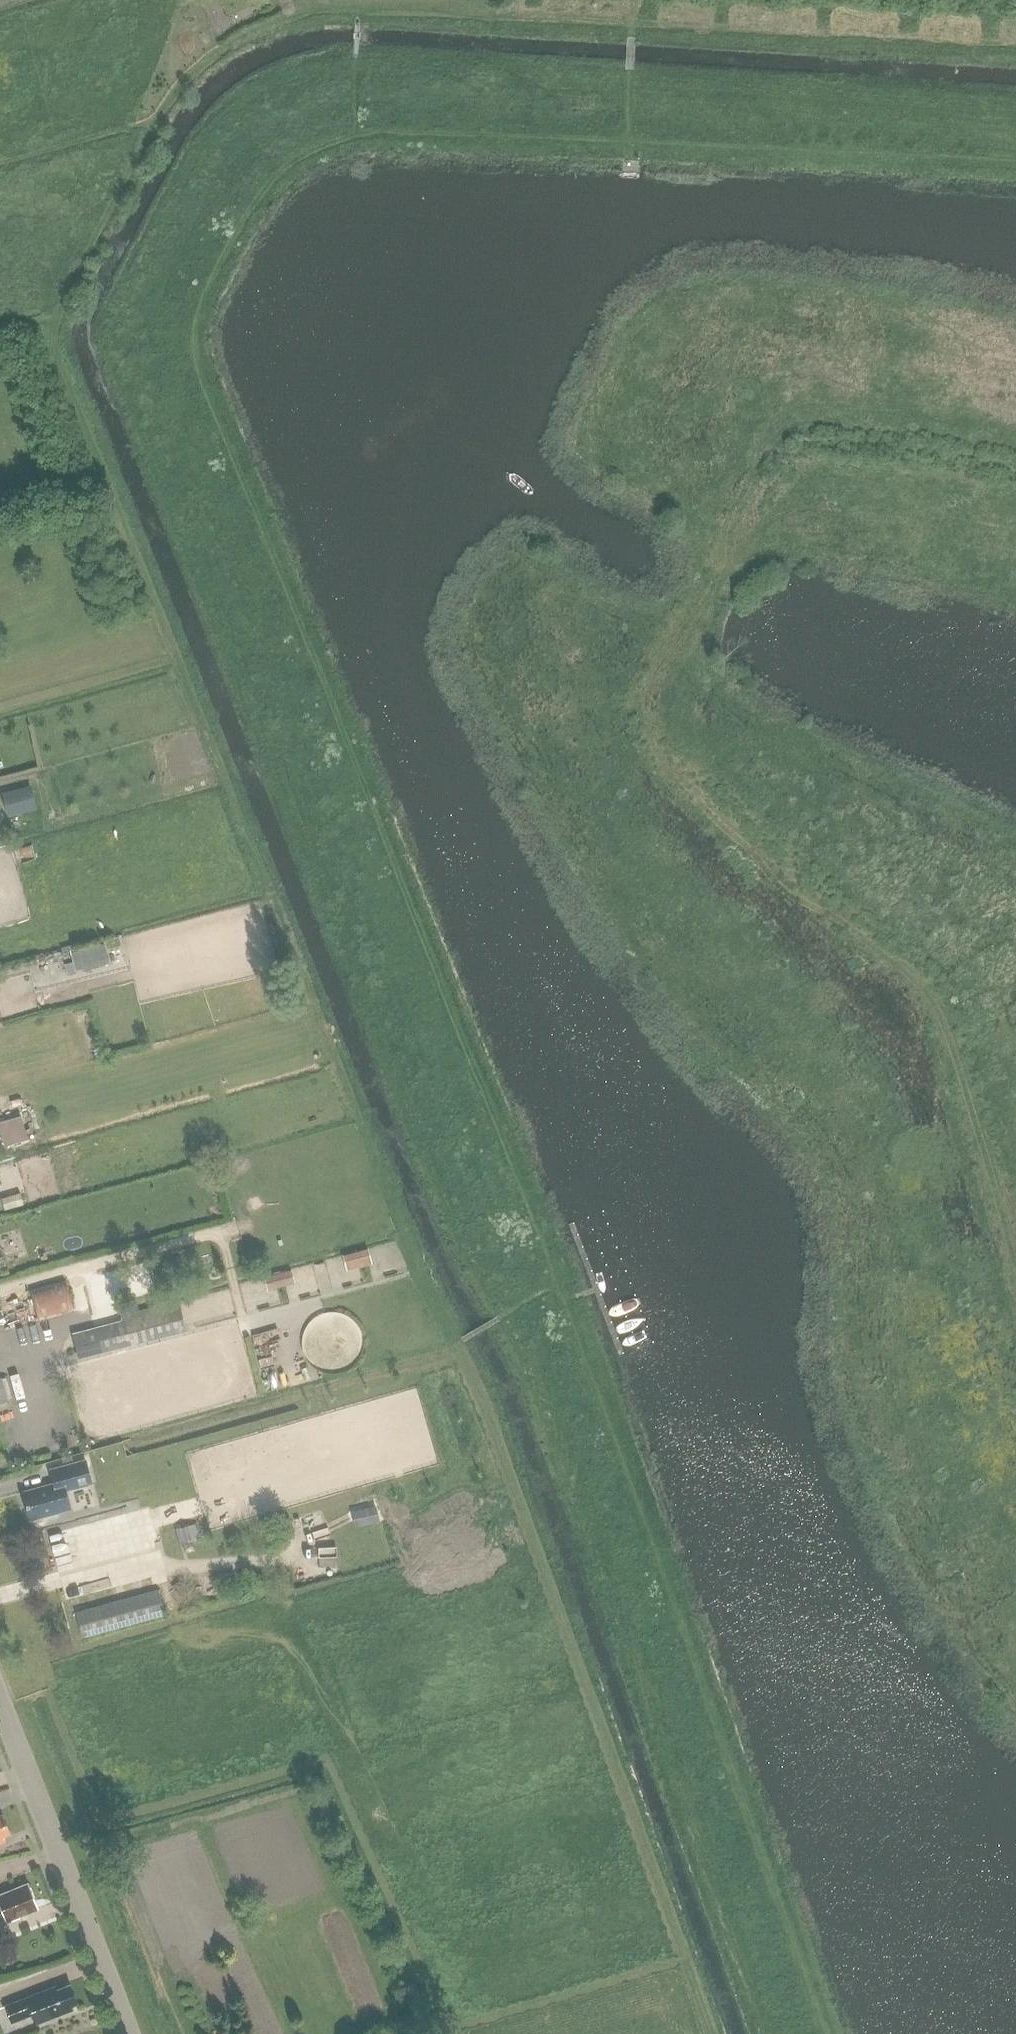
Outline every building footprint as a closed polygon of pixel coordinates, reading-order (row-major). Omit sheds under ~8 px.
[(31,786),(10,791),(16,815),(38,810),(31,786)] [(122,940),(86,950),(91,969),(128,959),(122,940)] [(19,1193),(0,1198),(4,1211),(23,1206),(19,1193)] [(368,1249),(343,1256),(347,1271),(372,1264),(368,1249)] [(273,1290),(300,1281),(295,1267),(269,1276),(273,1290)] [(64,1283),(30,1292),(37,1319),(71,1309),(64,1283)] [(79,1360),(187,1333),(179,1303),(124,1317),(125,1321),(73,1334),(79,1360)] [(50,1471),(54,1485),(23,1493),(30,1521),(71,1510),(66,1492),(92,1485),(86,1462),(50,1471)] [(83,1639),(165,1616),(158,1591),(76,1614),(83,1639)] [(6,1840),(4,1834),(9,1832),(3,1817),(0,1818),(0,1843),(6,1840)] [(0,1897),(0,1923),(4,1921),(9,1924),(20,1919),(19,1917),(35,1910),(31,1903),(34,1901),(27,1885),(0,1897)] [(71,2006),(77,2004),(70,1988),(58,1993),(55,1988),(7,2008),(14,2022),(31,2015),(36,2025),(73,2010),(71,2006)]
